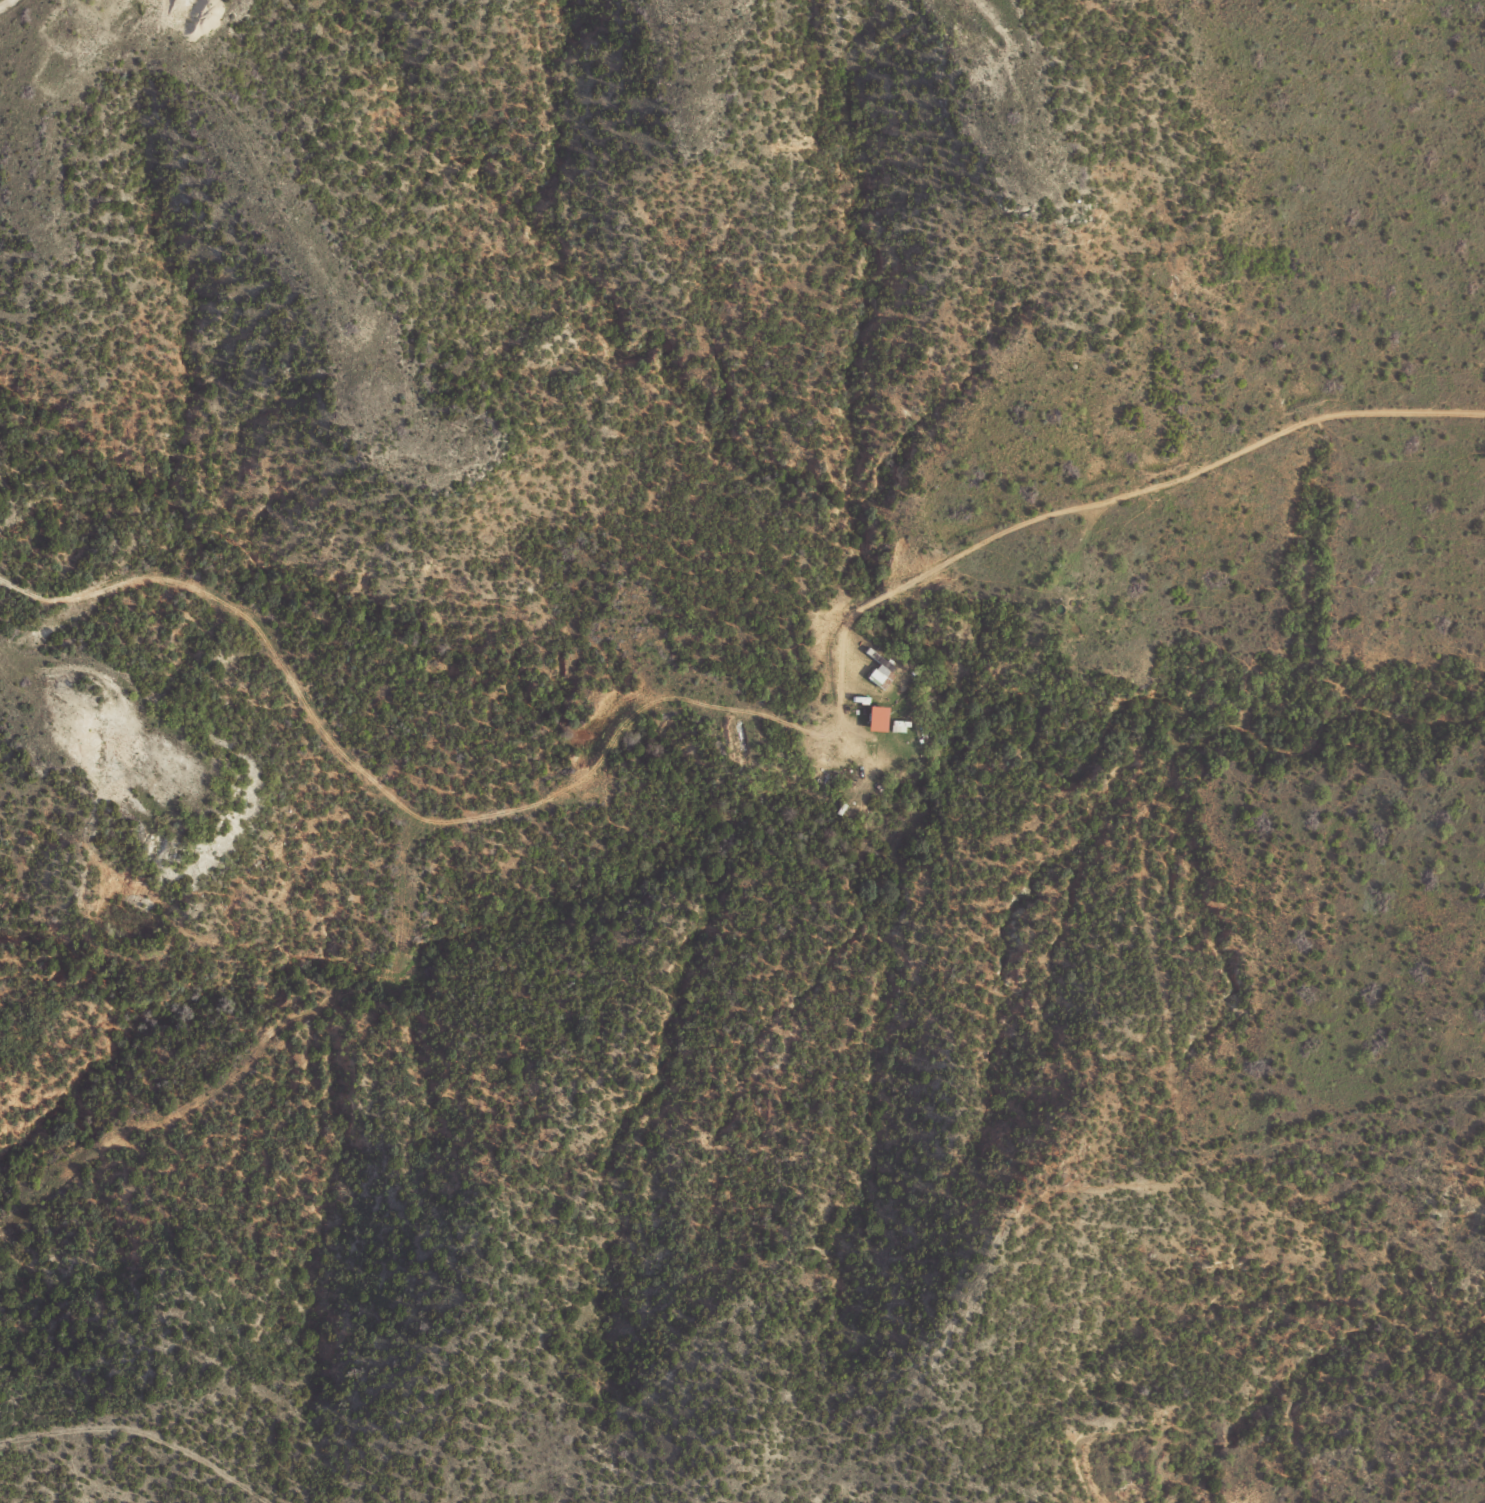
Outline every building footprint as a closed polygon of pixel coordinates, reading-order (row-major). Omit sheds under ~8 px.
[(872,730),(909,732),(910,721),(891,720),(892,706),(873,706),(872,730)]
